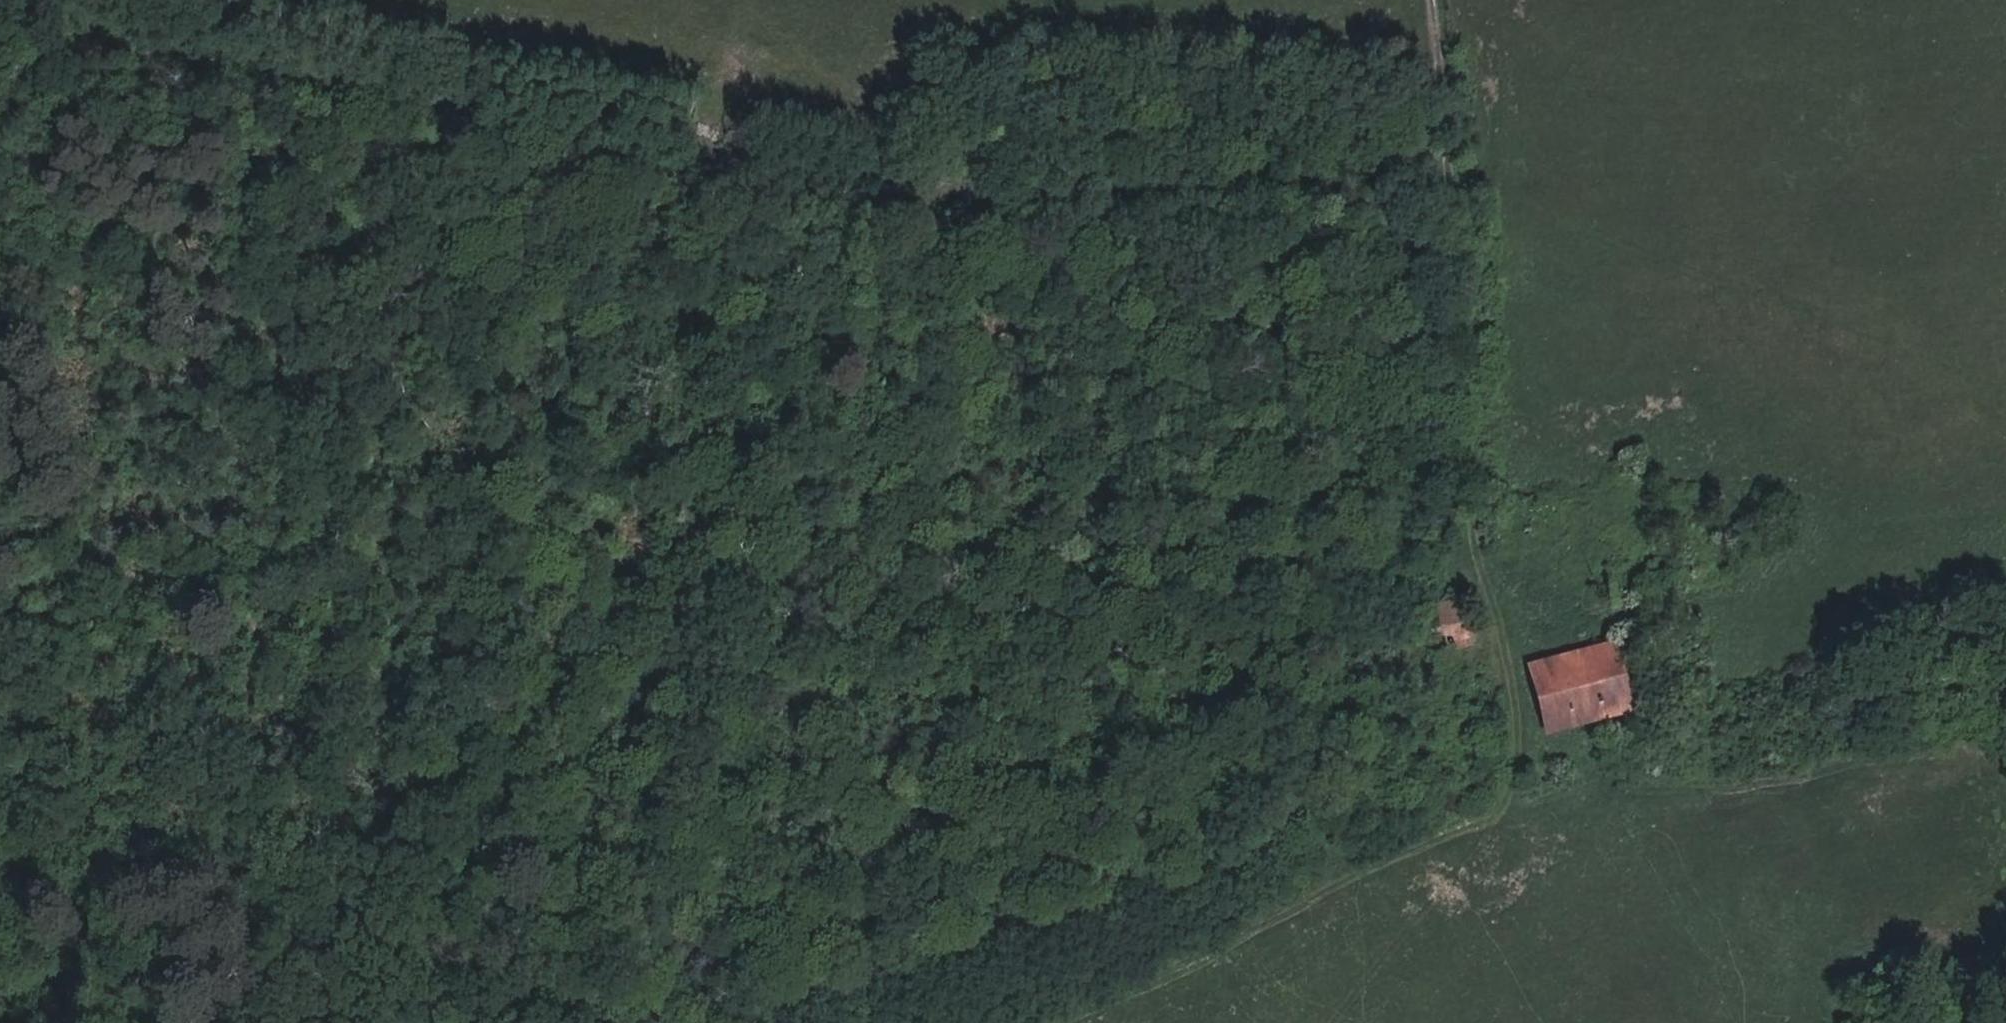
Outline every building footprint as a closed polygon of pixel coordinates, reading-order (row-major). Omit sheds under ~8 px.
[(1413,620),(1398,624),(1412,663),(1432,657),(1477,642),(1464,603),(1413,620)] [(1635,708),(1617,641),(1535,661),(1554,729),(1635,708)]
